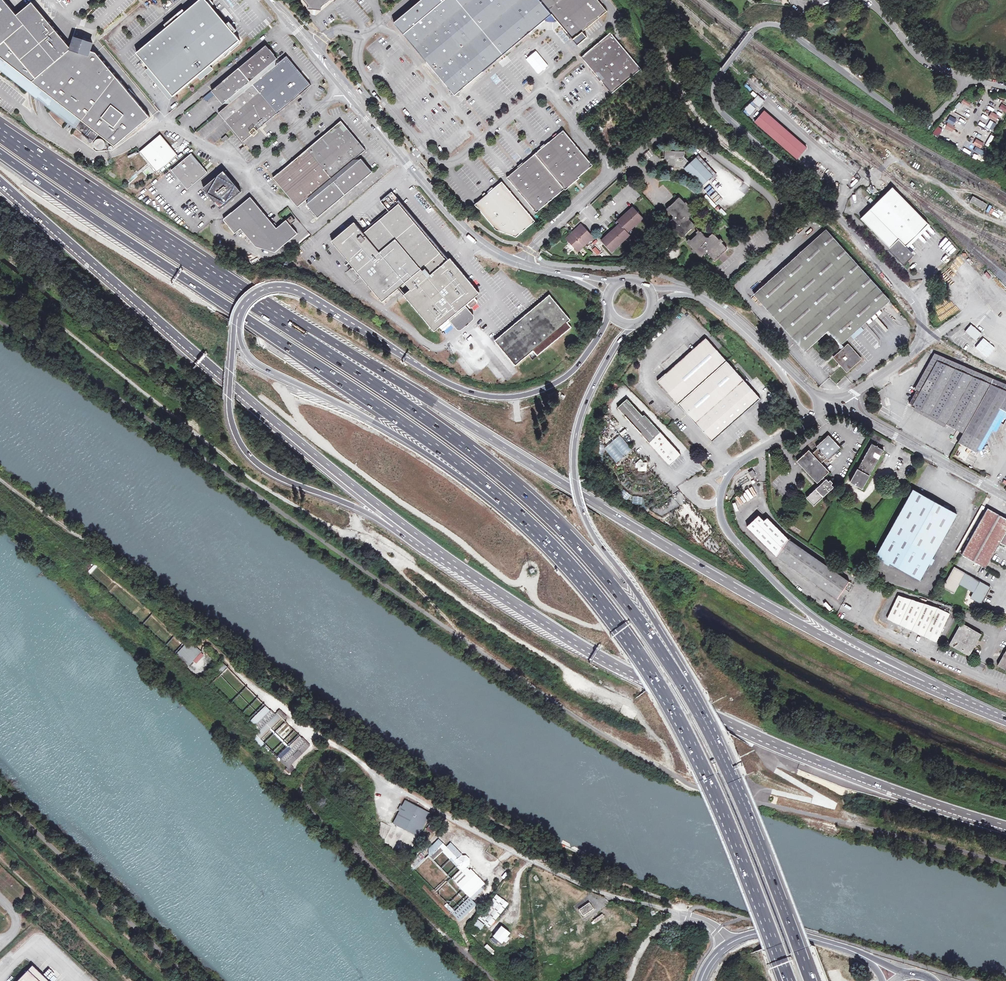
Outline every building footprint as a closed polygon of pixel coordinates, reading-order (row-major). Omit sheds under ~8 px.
[(97,53),(91,51),(93,44),(87,42),(87,41),(87,40),(86,39),(85,38),(84,38),(83,39),(82,39),(81,40),(75,38),(72,49),(64,39),(62,38),(33,2),(17,15),(5,0),(0,0),(0,69),(33,95),(44,94),(45,104),(68,122),(72,117),(79,123),(75,128),(93,142),(99,134),(115,146),(150,117),(97,53)] [(240,40),(206,0),(201,0),(200,0),(198,2),(137,54),(174,97),(231,49),(237,43),(240,40)] [(309,10),(318,11),(321,11),(321,8),(328,3),(326,0),(303,0),(309,7),(309,10)] [(418,3),(433,22),(448,40),(479,75),(552,14),(578,46),(587,38),(582,32),(607,12),(598,0),(422,0),(418,3)] [(402,32),(409,41),(433,22),(418,3),(394,23),(402,32)] [(448,40),(433,22),(409,41),(417,51),(425,59),(448,40)] [(571,37),(558,22),(558,23),(560,26),(560,27),(561,26),(567,34),(566,34),(567,35),(570,38),(571,37)] [(611,33),(581,58),(596,75),(612,94),(641,69),(611,33)] [(479,75),(448,40),(425,59),(455,96),(479,75)] [(266,45),(255,55),(267,68),(277,59),(278,58),(272,52),(266,45)] [(269,71),(267,68),(255,55),(239,68),(277,114),(286,107),(294,99),(269,71)] [(276,65),(269,71),(294,99),(311,85),(304,76),(290,60),(287,56),(280,62),(276,65)] [(269,71),(276,65),(277,59),(267,68),(269,71)] [(234,95),(237,98),(260,128),(269,121),(277,114),(239,68),(212,91),(223,104),(224,103),(234,95)] [(44,94),(33,95),(45,104),(44,94)] [(234,95),(224,103),(231,103),(237,98),(234,95)] [(759,108),(763,104),(765,101),(758,95),(752,102),(759,108)] [(243,142),(260,128),(237,98),(231,103),(219,113),(232,129),(236,133),(241,139),(243,142)] [(807,148),(764,112),(754,122),(797,160),(807,148)] [(1003,117),(996,113),(993,118),(1000,123),(1003,117)] [(72,117),(68,122),(75,128),(79,123),(72,117)] [(955,122),(948,117),(944,122),(951,127),(955,122)] [(324,135),(349,165),(356,159),(366,150),(347,127),(341,121),(324,135)] [(993,130),(996,123),(990,121),(987,128),(993,130)] [(579,178),(593,166),(563,131),(560,133),(559,133),(557,135),(548,142),(579,178)] [(178,155),(161,135),(140,152),(158,173),(178,155)] [(349,165),(324,135),(316,142),(307,150),(335,181),(351,167),(349,165)] [(987,143),(979,138),(976,143),(983,148),(987,143)] [(538,152),(535,154),(564,190),(565,191),(579,179),(579,178),(548,142),(543,146),(538,151),(538,152)] [(335,181),(307,150),(300,157),(291,163),(316,192),(319,195),(335,181)] [(675,151),(665,151),(664,159),(668,159),(668,166),(674,166),(674,168),(684,169),(701,187),(713,176),(696,157),(690,163),(684,157),(685,152),(681,152),(679,153),(676,153),(675,151)] [(208,173),(192,154),(172,170),(188,189),(208,173)] [(536,213),(564,190),(535,154),(527,161),(525,161),(521,165),(516,169),(515,171),(507,178),(536,213)] [(361,160),(356,159),(349,165),(351,167),(361,160)] [(351,167),(363,181),(373,172),(370,169),(366,164),(362,159),(361,160),(351,167)] [(309,199),(316,192),(291,163),(283,170),(273,178),(298,208),(309,199)] [(351,167),(335,181),(346,194),(363,181),(351,167)] [(242,192),(225,171),(204,189),(215,202),(221,210),(234,199),(242,192)] [(346,194),(335,181),(319,195),(308,204),(307,205),(313,211),(318,218),(346,194)] [(510,212),(525,230),(535,222),(502,182),(494,189),(492,189),(491,190),(488,193),(506,215),(510,212)] [(893,187),(877,203),(886,214),(890,210),(916,237),(929,224),(893,187)] [(316,192),(309,199),(308,204),(319,195),(316,192)] [(364,233),(360,228),(356,224),(334,242),(383,300),(399,286),(405,282),(412,291),(440,325),(457,311),(476,295),(392,193),(381,202),(388,210),(373,223),(375,224),(364,233)] [(506,215),(488,193),(484,196),(483,197),(483,198),(475,205),(496,230),(516,238),(525,230),(510,212),(506,215)] [(984,209),(987,204),(972,196),(970,202),(984,209)] [(251,197),(224,220),(236,234),(241,229),(256,247),(275,253),(298,234),(286,220),(278,227),(275,226),(273,224),(251,197)] [(673,219),(668,223),(682,238),(695,226),(690,220),(689,217),(694,213),(679,197),(666,210),(673,217),(673,219)] [(886,214),(877,203),(872,208),(909,244),(916,237),(890,210),(886,214)] [(618,221),(619,222),(634,208),(633,207),(618,221)] [(602,241),(611,252),(630,234),(629,233),(628,232),(644,218),(634,208),(619,222),(620,223),(621,224),(602,241)] [(909,244),(872,208),(863,216),(861,218),(892,250),(891,251),(904,265),(910,260),(911,258),(907,254),(910,250),(906,246),(909,244)] [(644,219),(644,218),(628,232),(629,233),(644,219)] [(371,220),(360,228),(364,233),(375,224),(373,223),(371,220)] [(601,240),(602,241),(621,224),(620,223),(601,240)] [(929,224),(916,237),(920,241),(933,228),(929,224)] [(583,245),(584,246),(590,240),(592,242),(595,239),(582,225),(574,232),(573,232),(566,238),(577,251),(583,245)] [(804,350),(825,331),(827,329),(840,343),(883,304),(888,300),(824,230),(753,294),(804,350)] [(708,254),(714,261),(728,249),(713,234),(708,238),(706,238),(700,232),(687,244),(701,259),(706,254),(708,254)] [(630,234),(611,252),(612,252),(631,235),(630,234)] [(913,248),(920,241),(916,237),(909,244),(913,248)] [(958,257),(953,262),(959,268),(964,262),(958,257)] [(347,271),(355,280),(359,277),(351,268),(347,271)] [(525,315),(522,318),(547,348),(571,327),(567,322),(571,320),(551,296),(530,315),(528,313),(525,315)] [(471,307),(477,302),(473,298),(468,304),(471,307)] [(468,314),(462,306),(457,311),(451,315),(457,323),(463,319),(468,314)] [(547,348),(522,318),(520,320),(517,322),(518,324),(496,343),(515,366),(533,351),(537,356),(547,348)] [(978,346),(985,337),(973,326),(965,335),(978,346)] [(827,329),(825,331),(827,334),(841,349),(844,347),(840,343),(827,329)] [(678,403),(726,361),(704,337),(656,379),(678,403)] [(844,347),(841,349),(833,356),(838,362),(836,364),(839,367),(841,365),(846,371),(861,357),(848,343),(844,347)] [(934,359),(917,394),(921,395),(933,370),(936,363),(991,386),(993,382),(934,359)] [(726,361),(678,403),(687,413),(711,440),(759,397),(747,385),(726,361)] [(965,435),(991,386),(936,363),(921,395),(917,394),(911,406),(911,407),(965,435)] [(999,413),(1001,409),(1005,412),(1005,388),(993,382),(991,386),(965,435),(960,445),(967,448),(977,454),(981,447),(999,413)] [(670,462),(681,453),(628,395),(617,406),(670,462)] [(604,448),(617,462),(632,449),(619,435),(604,448)] [(824,478),(830,472),(821,463),(827,458),(830,460),(842,448),(829,435),(816,447),(818,449),(813,454),(810,450),(797,462),(818,483),(821,480),(824,478)] [(882,448),(878,449),(873,446),(851,484),(863,491),(881,459),(884,458),(883,454),(884,453),(883,452),(882,448)] [(636,462),(636,471),(647,471),(647,462),(636,462)] [(826,480),(824,478),(821,480),(824,483),(806,498),(814,506),(835,487),(833,484),(834,483),(832,480),(830,482),(828,479),(826,480)] [(921,581),(957,514),(917,492),(914,490),(878,558),(921,581)] [(638,504),(641,498),(634,495),(632,501),(638,504)] [(987,510),(962,557),(986,570),(992,560),(1000,545),(1005,548),(1005,521),(987,510)] [(339,521),(340,515),(326,512),(325,518),(339,521)] [(790,543),(767,521),(763,524),(758,520),(747,531),(776,559),(782,562),(839,601),(851,584),(790,543)] [(969,540),(964,538),(957,551),(961,554),(969,540)] [(92,560),(83,570),(87,574),(96,564),(92,560)] [(981,604),(990,587),(954,568),(944,588),(955,593),(959,584),(974,592),(971,599),(981,604)] [(939,643),(952,617),(940,610),(901,597),(889,619),(939,643)] [(975,647),(977,643),(978,641),(982,633),(961,623),(950,646),(971,656),(972,652),(975,647)] [(173,656),(186,668),(199,654),(190,646),(188,648),(183,644),(173,656)] [(213,672),(218,677),(226,669),(220,664),(213,672)] [(256,736),(260,739),(280,719),(275,714),(273,716),(269,711),(253,727),(258,732),(255,735),(256,736)] [(275,714),(280,719),(282,721),(285,717),(279,711),(275,714)] [(617,737),(623,740),(626,733),(620,731),(617,737)] [(652,749),(655,741),(630,732),(627,740),(652,749)] [(256,736),(252,739),(260,748),(264,744),(260,739),(256,736)] [(286,769),(288,766),(295,759),(292,756),(296,752),(299,755),(308,747),(300,739),(278,761),(286,769)] [(286,769),(284,771),(288,775),(292,771),(288,766),(286,769)] [(401,807),(398,812),(392,824),(417,837),(429,813),(417,806),(404,801),(401,807)] [(426,830),(432,833),(435,828),(429,824),(426,830)] [(424,852),(432,860),(442,850),(445,848),(437,839),(424,852)] [(445,848),(442,850),(453,861),(456,858),(445,848)] [(460,856),(456,859),(456,864),(459,868),(464,867),(467,864),(467,860),(464,856),(460,856)] [(495,872),(503,879),(508,874),(500,867),(495,872)] [(460,869),(450,879),(454,884),(464,873),(460,869)] [(464,873),(454,884),(468,898),(479,887),(483,883),(469,869),(464,873)] [(479,887),(468,898),(470,900),(481,889),(479,887)] [(476,918),(488,927),(507,904),(495,894),(476,918)] [(468,898),(452,914),(458,920),(474,904),(470,900),(468,898)] [(577,910),(582,917),(592,909),(588,903),(577,910)] [(472,925),(479,931),(484,925),(477,919),(472,925)] [(500,926),(492,936),(501,943),(509,933),(500,926)] [(492,954),(494,951),(487,944),(484,946),(492,954)] [(39,980),(48,980),(32,966),(28,970),(39,980)] [(28,970),(18,980),(39,980),(28,970)]
